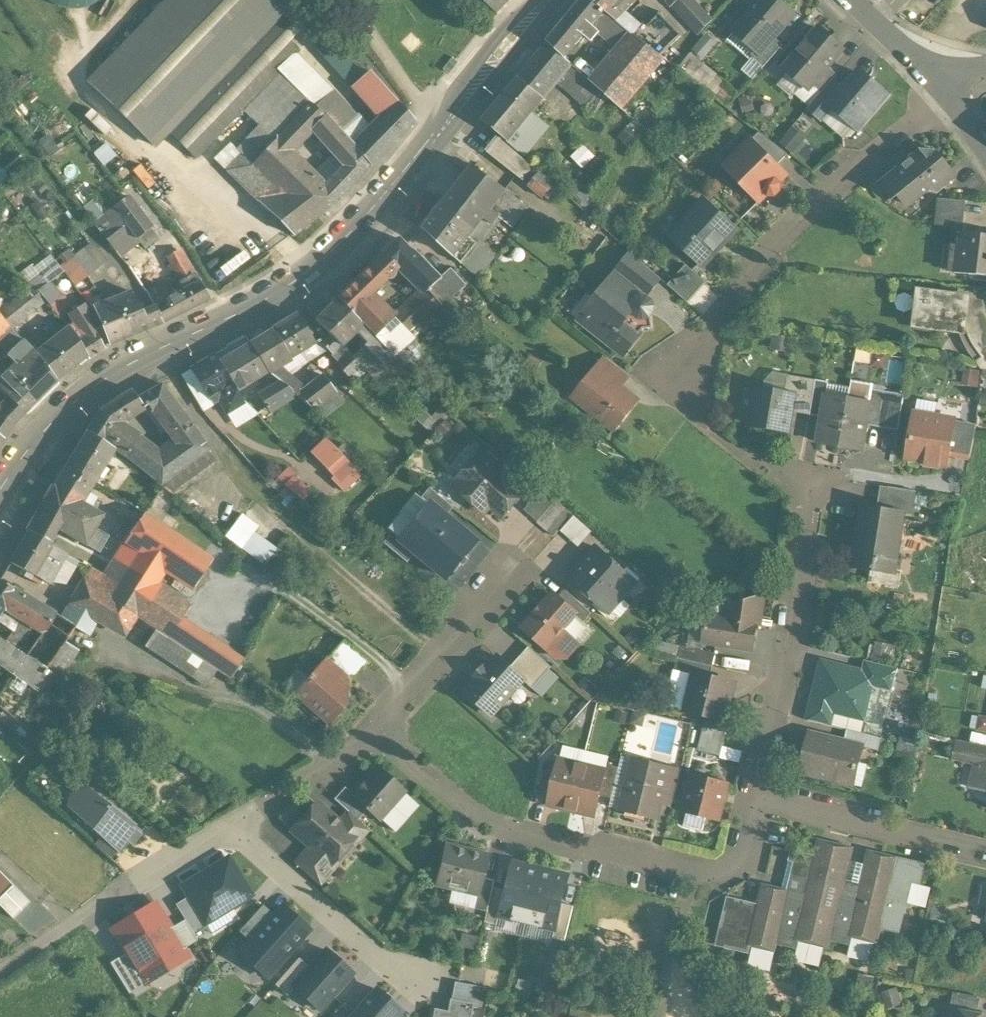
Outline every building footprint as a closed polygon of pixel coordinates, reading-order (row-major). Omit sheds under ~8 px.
[(91,81),(156,143),(170,129),(282,13),(294,0),(169,0),(91,81)] [(495,12),(506,0),(483,0),(495,12)] [(555,27),(573,43),(589,23),(603,8),(594,0),(577,0),(555,27)] [(603,8),(614,17),(622,10),(632,0),(594,0),(603,8)] [(669,7),(676,15),(687,25),(697,33),(710,20),(691,0),(664,0),(669,7)] [(752,2),(754,3),(750,8),(734,26),(758,46),(759,48),(771,34),(791,11),(778,0),(754,0),(752,2)] [(669,7),(661,16),(679,33),(687,25),(676,15),(669,7)] [(614,17),(603,8),(589,23),(618,46),(630,31),(614,17)] [(658,9),(645,23),(641,20),(637,24),(636,24),(630,31),(658,52),(679,33),(661,16),(658,11),(659,10),(658,9)] [(637,24),(622,10),(614,17),(630,31),(636,24),(637,24)] [(282,13),(170,129),(198,156),(245,108),(259,93),(281,70),(302,48),(284,31),(292,22),(282,13)] [(841,48),(816,26),(782,66),(806,87),(811,82),(826,65),(841,48)] [(573,43),(555,27),(545,39),(562,55),(573,43)] [(658,52),(630,31),(618,46),(590,80),(593,83),(619,107),(661,55),(658,52)] [(771,34),(759,48),(758,46),(750,55),(761,65),(781,43),(771,34)] [(562,55),(545,39),(525,63),(550,84),(562,69),(569,61),(562,55)] [(590,80),(569,61),(562,69),(577,82),(576,86),(589,98),(594,93),(588,88),(593,83),(590,80)] [(550,84),(525,63),(515,75),(540,95),(550,84)] [(826,65),(811,82),(820,90),(830,79),(835,73),(826,65)] [(281,70),(259,93),(276,110),(290,125),(291,124),(313,101),(281,70)] [(374,70),(359,84),(376,103),(390,89),(374,70)] [(842,89),(829,104),(830,105),(844,117),(845,116),(857,127),(885,94),(870,81),(869,82),(857,71),(842,89)] [(515,75),(479,118),(504,139),(540,95),(515,75)] [(820,90),(806,106),(819,117),(830,105),(829,104),(842,89),(830,79),(820,90)] [(416,117),(390,89),(376,103),(387,116),(358,146),(357,146),(373,164),(417,118),(416,117)] [(259,93),(245,108),(261,125),(276,110),(259,93)] [(355,117),(333,93),(318,106),(326,115),(327,115),(328,113),(342,128),(355,117)] [(313,101),(291,124),(305,138),(313,129),(312,128),(326,115),(313,101)] [(261,125),(239,148),(244,153),(228,169),(239,179),(254,164),(254,163),(290,125),(276,110),(261,125)] [(342,128),(328,113),(327,115),(326,115),(312,128),(313,129),(346,165),(327,182),(323,178),(322,178),(315,171),(298,189),(323,213),(330,208),(373,164),(357,146),(358,146),(342,128)] [(290,125),(254,163),(254,164),(239,179),(257,197),(299,155),(293,150),(305,138),(291,124),(290,125)] [(791,125),(779,136),(790,148),(802,137),(791,125)] [(786,153),(758,130),(749,139),(774,164),(786,153)] [(531,165),(494,134),(482,148),(521,179),(531,165)] [(774,164),(749,139),(723,164),(758,199),(765,192),(767,194),(773,194),(777,189),(778,183),(775,181),(783,174),(774,164)] [(578,164),(590,153),(580,142),(568,153),(578,164)] [(920,150),(880,183),(890,196),(893,196),(896,193),(905,203),(908,204),(932,184),(941,185),(954,175),(935,151),(920,150)] [(299,155),(257,197),(289,228),(296,234),(323,213),(298,189),(315,171),(299,155)] [(502,188),(470,164),(440,203),(472,227),(480,216),(489,224),(496,216),(497,214),(487,207),(502,188)] [(537,170),(526,184),(541,196),(552,182),(537,170)] [(525,206),(502,188),(487,207),(497,214),(496,216),(509,226),(525,206)] [(153,226),(129,194),(104,213),(117,231),(127,223),(135,233),(138,237),(153,226)] [(962,200),(936,197),(934,222),(960,225),(962,200)] [(734,229),(701,199),(669,234),(674,238),(675,245),(679,250),(686,250),(702,264),(734,229)] [(472,227),(440,203),(421,227),(450,255),(472,227)] [(117,231),(104,213),(95,221),(108,238),(117,231)] [(472,246),(489,224),(480,216),(472,227),(450,255),(473,272),(476,275),(481,269),(478,266),(485,256),(472,246)] [(117,231),(108,238),(116,247),(135,233),(127,223),(117,231)] [(153,226),(138,237),(142,242),(146,246),(161,236),(153,226)] [(958,231),(953,272),(985,275),(985,234),(958,231)] [(135,233),(116,247),(123,255),(142,242),(138,237),(135,233)] [(161,236),(146,246),(152,254),(164,250),(165,250),(169,247),(161,236)] [(439,276),(401,238),(385,253),(397,265),(422,291),(423,291),(427,287),(439,276)] [(96,239),(85,247),(100,267),(111,259),(96,239)] [(85,247),(62,265),(77,284),(100,267),(85,247)] [(180,249),(168,255),(183,280),(195,273),(188,261),(187,261),(180,249)] [(657,276),(630,252),(614,272),(642,294),(643,294),(657,276)] [(166,253),(152,262),(163,279),(167,277),(176,271),(166,253)] [(385,253),(375,264),(387,276),(397,265),(385,253)] [(147,255),(131,265),(147,290),(148,289),(163,279),(152,262),(147,255)] [(375,264),(340,297),(365,323),(372,330),(377,335),(395,317),(395,316),(371,293),(387,276),(375,264)] [(704,282),(684,264),(666,284),(686,302),(704,282)] [(439,276),(427,287),(441,303),(456,290),(463,284),(463,283),(449,267),(439,276)] [(176,271),(167,277),(170,280),(173,278),(175,282),(181,280),(176,271)] [(642,294),(614,272),(593,299),(596,301),(580,321),(605,341),(606,340),(613,331),(628,343),(629,344),(641,328),(650,327),(649,315),(652,312),(653,306),(651,300),(647,297),(643,294),(642,294)] [(163,279),(148,289),(157,306),(159,310),(173,304),(169,297),(178,293),(176,288),(171,290),(164,279),(163,279)] [(72,305),(51,280),(39,289),(50,302),(60,315),(72,305)] [(201,280),(185,289),(183,285),(176,288),(178,293),(169,297),(173,304),(159,310),(165,321),(211,298),(201,280)] [(463,284),(456,290),(462,297),(468,290),(463,284)] [(422,291),(395,316),(395,317),(410,331),(441,303),(427,287),(423,291),(422,291)] [(17,292),(20,296),(1,312),(12,326),(43,301),(30,288),(24,293),(21,289),(17,292)] [(145,311),(134,290),(118,296),(134,333),(164,321),(165,321),(159,310),(157,306),(145,311)] [(967,296),(918,290),(915,313),(910,315),(915,327),(933,330),(933,329),(935,329),(935,328),(953,330),(954,323),(963,324),(964,324),(967,300),(967,296)] [(134,333),(118,296),(95,306),(111,343),(134,333)] [(365,323),(340,297),(318,319),(328,329),(343,344),(365,323)] [(967,300),(964,324),(963,324),(966,332),(970,340),(975,348),(981,356),(975,360),(981,368),(985,369),(985,323),(985,321),(984,316),(982,309),(981,302),(967,300)] [(99,328),(84,303),(71,312),(76,320),(70,325),(77,333),(91,357),(107,347),(98,333),(99,328)] [(0,311),(0,336),(12,326),(1,312),(0,311)] [(299,312),(285,321),(302,351),(317,342),(299,312)] [(395,317),(377,335),(396,354),(397,354),(397,353),(415,337),(410,331),(395,317)] [(285,321),(274,328),(291,357),(302,351),(285,321)] [(365,323),(343,344),(349,350),(372,330),(365,323)] [(70,325),(38,351),(59,379),(89,356),(90,358),(91,357),(77,333),(70,325)] [(0,336),(0,341),(10,353),(23,340),(12,326),(0,336)] [(274,328),(252,341),(269,370),(269,371),(280,364),(291,357),(274,328)] [(317,342),(337,362),(349,350),(343,344),(328,329),(317,342)] [(372,330),(349,350),(362,363),(374,375),(391,359),(396,354),(377,335),(372,330)] [(775,333),(755,330),(752,346),(772,350),(775,333)] [(628,343),(613,331),(606,340),(621,352),(628,343)] [(248,335),(227,347),(249,382),(269,370),(252,341),(248,335)] [(415,337),(397,353),(405,361),(406,361),(410,364),(413,361),(419,358),(423,346),(415,337)] [(10,353),(9,354),(18,363),(3,377),(6,381),(1,386),(12,397),(1,409),(15,423),(59,379),(38,351),(25,338),(23,340),(10,353)] [(249,382),(227,347),(217,353),(239,389),(249,382)] [(362,363),(349,350),(337,362),(350,375),(362,363)] [(239,389),(217,353),(193,367),(210,397),(217,393),(229,412),(247,401),(239,389)] [(411,366),(397,354),(396,354),(391,359),(404,372),(405,373),(411,366)] [(628,374),(605,356),(595,368),(618,386),(628,374)] [(391,359),(374,375),(387,390),(404,372),(391,359)] [(295,377),(280,364),(269,371),(283,381),(288,385),(295,377)] [(210,397),(193,367),(182,373),(199,403),(210,397)] [(595,368),(594,368),(581,385),(587,389),(577,401),(613,429),(635,400),(618,386),(595,368)] [(308,388),(300,394),(315,407),(338,390),(326,374),(308,388)] [(814,379),(786,374),(783,393),(791,395),(789,411),(808,415),(814,379)] [(308,388),(295,377),(288,385),(293,388),(296,391),(300,394),(308,388)] [(827,381),(814,379),(808,415),(820,417),(824,394),(827,381)] [(283,381),(261,393),(269,407),(296,391),(293,388),(288,385),(283,381)] [(872,384),(850,381),(847,398),(868,402),(870,388),(871,388),(872,384)] [(199,431),(164,382),(139,396),(134,389),(133,389),(145,407),(149,404),(176,440),(180,445),(199,431)] [(871,388),(870,388),(868,402),(869,402),(865,424),(877,426),(883,390),(871,388)] [(120,396),(101,409),(89,429),(89,430),(101,437),(102,437),(116,447),(116,448),(116,449),(126,455),(140,435),(127,426),(126,420),(145,407),(133,389),(120,396)] [(783,393),(754,389),(749,423),(786,430),(789,411),(791,395),(783,393)] [(346,401),(338,390),(315,407),(325,419),(346,401)] [(902,394),(883,390),(877,426),(896,429),(902,394)] [(820,417),(816,442),(838,446),(846,398),(824,394),(820,417)] [(847,398),(846,398),(838,446),(861,449),(865,424),(869,402),(868,402),(847,398)] [(6,437),(15,423),(1,409),(0,407),(0,432),(6,437)] [(933,416),(913,413),(908,441),(910,442),(907,457),(923,460),(922,462),(923,464),(938,466),(940,465),(940,463),(943,463),(946,461),(947,455),(953,456),(959,423),(933,419),(933,416)] [(975,426),(959,423),(953,456),(968,459),(975,426)] [(101,437),(89,430),(55,484),(70,495),(80,480),(91,486),(95,480),(99,474),(95,472),(103,460),(107,462),(116,449),(116,448),(116,447),(102,437),(101,437)] [(199,431),(180,445),(192,462),(210,449),(212,448),(199,431)] [(326,433),(305,452),(317,466),(338,446),(326,433)] [(161,451),(140,435),(126,455),(138,463),(163,483),(192,462),(180,445),(176,440),(161,451)] [(349,444),(325,463),(338,478),(361,459),(349,444)] [(192,462),(163,483),(174,492),(217,460),(210,449),(192,462)] [(521,490),(481,454),(459,479),(460,480),(455,485),(483,510),(488,505),(499,515),(521,490)] [(309,488),(294,475),(286,485),(301,498),(309,488)] [(55,484),(29,529),(30,529),(50,539),(52,535),(57,527),(102,552),(110,537),(96,529),(105,514),(83,501),(91,486),(80,480),(70,495),(55,484)] [(915,491),(887,486),(883,510),(902,513),(902,514),(911,516),(915,491)] [(454,507),(431,488),(422,498),(429,503),(430,503),(446,516),(454,507)] [(539,490),(522,509),(536,521),(553,502),(539,490)] [(553,502),(536,521),(552,536),(573,513),(557,498),(553,502)] [(446,516),(430,503),(429,503),(400,539),(399,539),(415,553),(445,578),(476,541),(446,516)] [(883,510),(861,506),(857,535),(848,541),(854,550),(852,567),(892,573),(902,514),(902,513),(883,510)] [(146,512),(127,541),(168,569),(195,587),(214,558),(146,512)] [(279,548),(255,528),(241,544),(266,564),(279,548)] [(52,545),(48,543),(50,539),(30,529),(29,529),(30,530),(11,561),(29,571),(26,575),(41,584),(44,579),(52,584),(66,559),(68,554),(52,545)] [(415,553),(399,539),(400,539),(393,533),(385,543),(408,562),(415,553)] [(52,535),(50,539),(48,543),(52,545),(57,537),(52,535)] [(131,565),(120,583),(111,598),(138,616),(157,629),(170,638),(183,618),(192,605),(159,583),(168,569),(127,541),(117,556),(131,565)] [(634,582),(594,547),(580,562),(620,597),(634,582)] [(81,560),(69,554),(68,554),(66,559),(78,566),(81,560)] [(131,565),(117,556),(105,574),(120,583),(131,565)] [(620,597),(580,562),(567,577),(607,612),(620,597)] [(102,572),(93,567),(86,579),(94,584),(101,572),(102,572)] [(105,574),(101,572),(94,584),(103,590),(96,603),(89,613),(103,621),(126,634),(138,616),(111,598),(120,583),(105,574)] [(0,580),(0,618),(1,619),(8,609),(12,611),(25,620),(45,631),(57,613),(57,612),(56,613),(1,579),(0,580)] [(94,584),(86,579),(72,603),(89,613),(96,603),(103,590),(94,584)] [(726,594),(724,608),(762,595),(764,582),(726,594)] [(590,613),(563,589),(555,598),(574,615),(573,616),(581,623),(582,623),(590,613)] [(555,598),(551,594),(523,627),(546,647),(562,629),(573,616),(574,615),(555,598)] [(762,595),(724,608),(723,618),(754,623),(754,625),(757,625),(762,595)] [(89,613),(72,603),(63,616),(78,625),(93,635),(103,621),(89,613)] [(10,643),(17,632),(5,622),(12,611),(8,609),(1,619),(0,618),(0,636),(10,643)] [(25,620),(12,611),(5,622),(17,632),(25,620)] [(41,637),(28,655),(48,669),(49,669),(67,641),(78,625),(63,616),(57,613),(45,631),(41,637)] [(723,618),(707,615),(703,642),(750,650),(754,625),(754,623),(723,618)] [(581,623),(573,616),(562,629),(578,643),(589,629),(582,623),(581,623)] [(213,638),(183,618),(170,638),(201,658),(213,638)] [(17,632),(10,643),(21,650),(33,631),(41,637),(45,631),(25,620),(17,632)] [(170,638),(157,629),(148,644),(209,684),(218,670),(170,638)] [(562,629),(546,647),(557,657),(565,657),(578,643),(562,629)] [(21,650),(10,643),(0,636),(0,662),(15,673),(36,687),(37,686),(36,686),(42,677),(54,685),(59,677),(48,669),(28,655),(21,650)] [(244,660),(213,638),(201,658),(218,670),(232,679),(244,660)] [(369,662),(344,640),(330,656),(356,678),(369,662)] [(67,641),(49,669),(63,678),(81,650),(67,641)] [(550,667),(527,646),(508,667),(521,679),(521,680),(530,688),(550,667)] [(713,654),(679,646),(676,658),(710,666),(713,654)] [(356,678),(330,656),(313,675),(312,675),(309,677),(310,678),(297,693),(330,723),(347,703),(346,702),(345,685),(353,677),(355,679),(356,678)] [(508,667),(496,657),(485,669),(483,667),(474,678),(476,680),(465,692),(490,714),(521,680),(521,679),(508,667)] [(676,658),(673,670),(691,675),(691,674),(708,678),(711,666),(676,658)] [(896,668),(862,659),(860,671),(875,675),(872,687),(890,692),(896,668)] [(860,671),(820,662),(809,708),(833,714),(863,721),(872,687),(875,675),(860,671)] [(36,687),(15,673),(13,677),(33,691),(36,687)] [(708,678),(691,674),(691,675),(683,710),(704,714),(724,719),(732,683),(708,678)] [(13,677),(0,695),(0,706),(5,710),(21,722),(26,726),(44,699),(33,691),(13,677)] [(54,685),(42,677),(36,686),(37,686),(36,687),(33,691),(44,699),(54,685)] [(890,692),(872,687),(863,721),(833,714),(830,726),(845,730),(845,729),(881,738),(881,737),(879,737),(890,692)] [(833,714),(809,708),(806,720),(830,726),(833,714)] [(5,710),(2,714),(0,716),(0,719),(14,730),(21,722),(5,710)] [(724,719),(704,714),(701,727),(702,727),(724,732),(727,720),(724,719)] [(719,756),(724,732),(702,727),(699,739),(710,742),(707,753),(719,756)] [(881,738),(845,729),(845,730),(842,741),(859,745),(858,746),(878,751),(881,738)] [(842,741),(808,733),(799,772),(849,784),(853,769),(855,770),(856,765),(854,764),(858,746),(859,745),(842,741)] [(955,740),(951,758),(980,764),(981,757),(985,758),(985,747),(955,740)] [(981,757),(980,764),(974,790),(985,792),(985,758),(981,757)] [(580,765),(557,759),(552,783),(546,804),(569,810),(580,765)] [(667,768),(630,759),(618,810),(655,819),(660,795),(667,768)] [(617,767),(603,764),(602,770),(604,770),(598,796),(609,798),(617,767)] [(580,765),(569,810),(593,815),(598,796),(604,770),(602,770),(580,765)] [(369,809),(382,820),(395,832),(420,805),(406,793),(377,767),(353,794),(352,795),(369,809)] [(679,771),(667,768),(660,795),(672,798),(679,771)] [(726,782),(690,774),(681,813),(716,821),(726,782)] [(552,783),(540,780),(535,801),(546,804),(552,783)] [(369,809),(352,795),(353,794),(346,787),(335,799),(349,812),(359,820),(369,809)] [(142,831),(86,788),(73,796),(71,806),(101,834),(118,849),(120,851),(129,839),(133,843),(142,831)] [(339,823),(318,805),(294,831),(311,846),(296,863),(320,885),(334,870),(329,866),(353,838),(358,843),(369,830),(359,820),(349,812),(339,823)] [(111,857),(118,849),(101,834),(95,841),(111,857)] [(859,884),(842,880),(850,848),(817,841),(813,856),(790,851),(780,890),(761,885),(757,902),(746,944),(773,950),(775,943),(793,947),(795,939),(827,947),(828,940),(847,944),(849,936),(875,942),(878,927),(896,931),(909,881),(917,883),(921,867),(922,865),(866,851),(859,884)] [(487,856),(448,847),(439,883),(477,893),(478,893),(482,877),(487,856)] [(190,897),(206,924),(252,896),(229,859),(184,887),(190,897)] [(539,869),(512,863),(505,891),(499,916),(526,923),(539,869)] [(567,876),(539,869),(526,923),(554,930),(560,903),(567,876)] [(495,881),(482,877),(478,893),(477,893),(473,908),(488,911),(493,888),(495,881)] [(505,891),(493,888),(488,911),(485,922),(497,925),(499,916),(505,891)] [(744,954),(746,944),(757,902),(727,895),(715,947),(744,954)] [(206,924),(190,897),(176,905),(185,920),(195,936),(208,927),(206,924)] [(147,985),(191,958),(185,948),(172,928),(156,902),(112,929),(127,953),(146,983),(147,985)] [(572,906),(560,903),(554,930),(551,939),(563,942),(572,906)] [(939,906),(929,904),(925,921),(945,925),(947,917),(939,906)] [(253,944),(277,917),(264,906),(240,932),(253,944)] [(268,977),(310,930),(285,908),(277,917),(253,944),(243,955),(268,977)] [(195,936),(185,920),(172,928),(185,948),(198,940),(195,936)] [(796,942),(803,945),(800,956),(816,962),(821,949),(797,940),(796,942)] [(293,990),(320,1012),(353,974),(326,951),(311,969),(293,990)] [(146,983),(127,953),(111,963),(130,993),(146,983)] [(288,995),(311,969),(299,959),(277,985),(288,995)] [(872,975),(857,973),(854,988),(869,990),(872,975)] [(456,983),(453,1000),(475,1004),(474,1006),(482,1008),(486,988),(456,983)] [(896,988),(879,994),(883,1009),(900,1003),(896,988)] [(378,989),(353,1016),(396,1016),(402,1010),(378,989)] [(979,997),(951,992),(948,1008),(976,1014),(979,997)] [(475,1004),(453,1000),(451,1000),(449,1012),(437,1009),(435,1016),(472,1016),(474,1006),(475,1004)] [(948,1008),(948,1010),(950,1010),(948,1016),(985,1016),(976,1014),(948,1008)]
